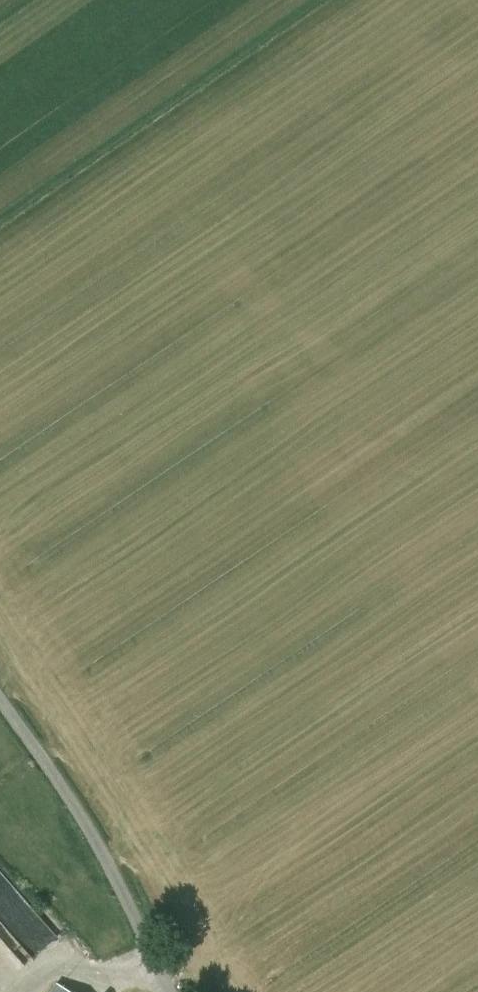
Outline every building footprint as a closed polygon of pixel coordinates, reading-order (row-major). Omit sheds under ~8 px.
[(35,958),(59,937),(20,891),(8,901),(14,908),(1,919),(35,958)] [(56,983),(51,991),(70,991),(56,983)]
